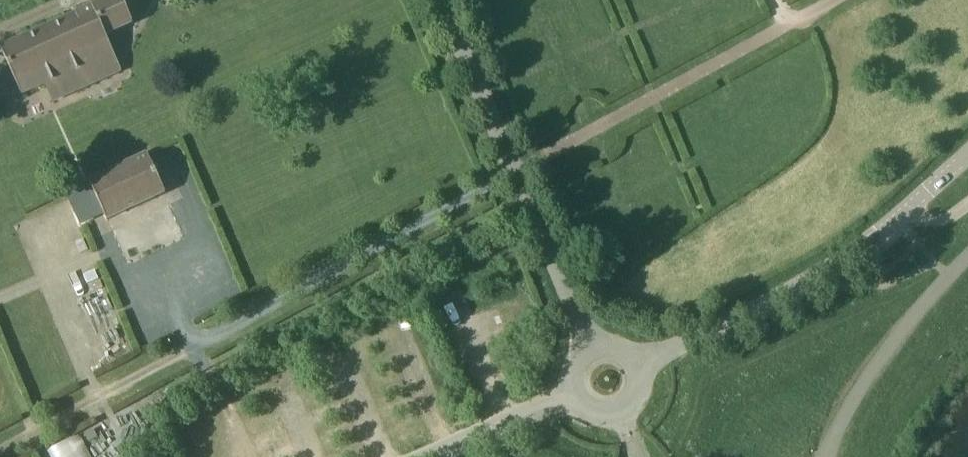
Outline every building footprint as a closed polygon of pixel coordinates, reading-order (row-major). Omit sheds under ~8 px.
[(106,35),(133,23),(123,0),(107,0),(6,43),(1,46),(20,91),(25,89),(69,71),(76,88),(122,70),(106,35)] [(107,220),(166,193),(148,154),(89,181),(107,220)] [(97,437),(93,430),(85,434),(89,441),(96,437),(97,437)]
